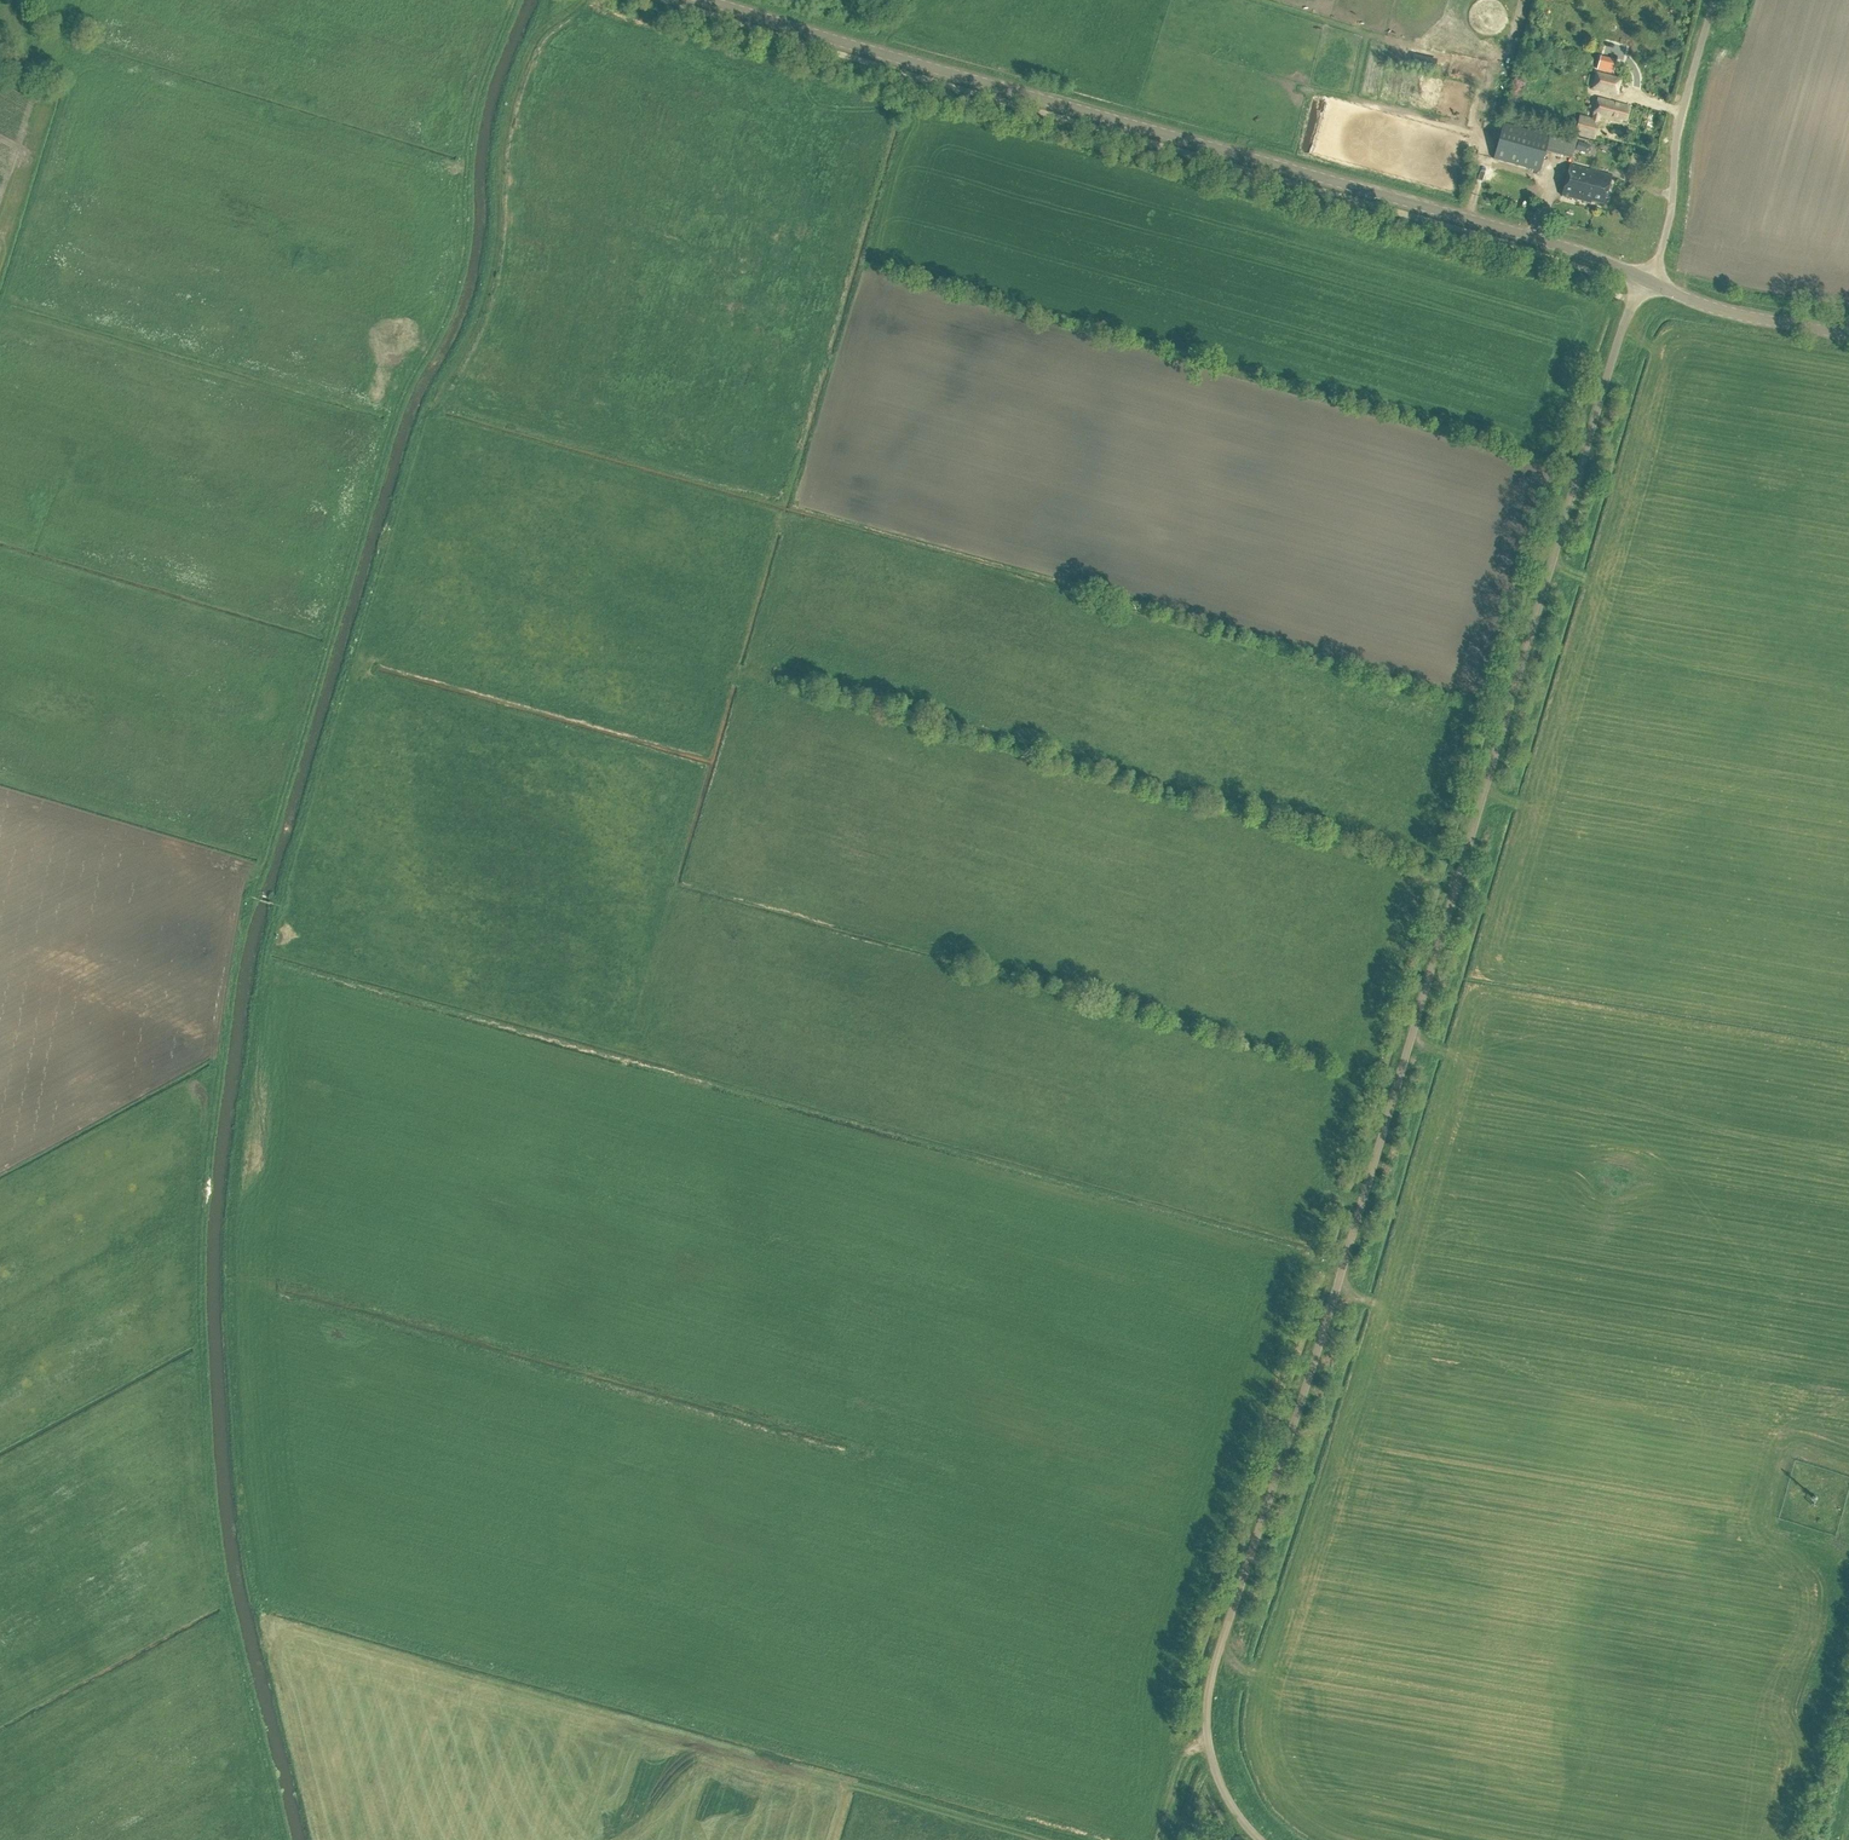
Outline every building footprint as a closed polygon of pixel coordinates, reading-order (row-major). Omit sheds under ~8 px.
[(1601,56),(1597,70),(1613,74),(1616,61),(1601,56)] [(1591,89),(1617,96),(1622,79),(1596,72),(1591,89)] [(1596,140),(1597,138),(1602,140),(1604,132),(1598,131),(1602,119),(1624,124),(1625,121),(1629,122),(1632,109),(1599,100),(1594,120),(1582,117),(1577,135),(1596,140)] [(1577,138),(1552,132),(1550,139),(1504,126),(1495,159),(1541,172),(1547,152),(1572,159),(1577,138)] [(1575,149),(1588,153),(1590,145),(1577,141),(1575,149)] [(1613,177),(1570,166),(1562,196),(1590,204),(1591,201),(1605,205),(1613,177)]
